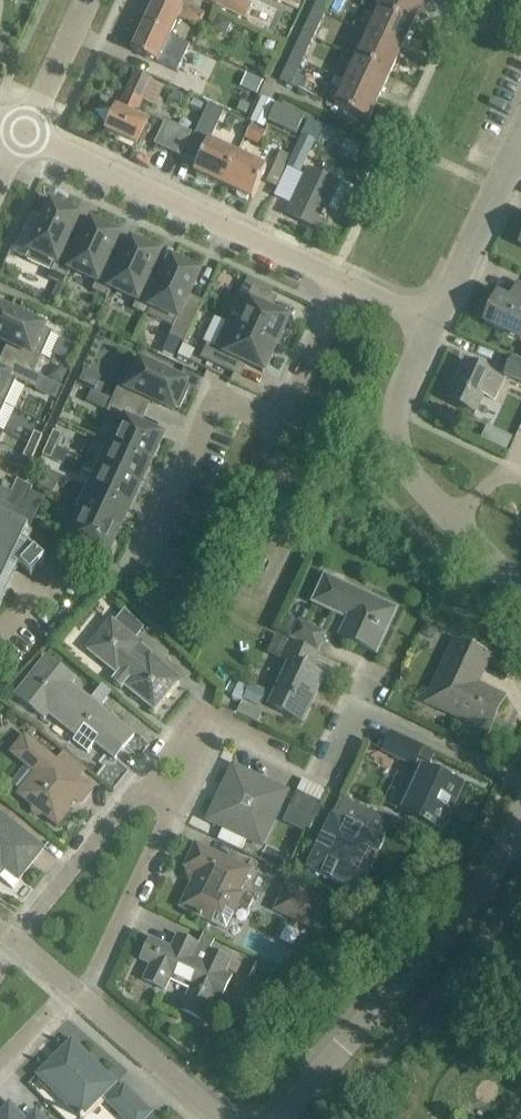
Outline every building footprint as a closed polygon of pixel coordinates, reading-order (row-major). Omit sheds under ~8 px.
[(205,14),(185,4),(183,7),(169,0),(156,0),(145,23),(171,35),(180,15),(199,25),(205,14)] [(253,4),(244,0),(219,0),(217,4),(247,19),(253,4)] [(292,3),(277,34),(286,38),(303,0),(285,0),(292,3)] [(328,12),(334,0),(320,0),(316,7),(328,12)] [(427,0),(386,0),(382,9),(415,24),(427,0)] [(316,37),(328,12),(316,7),(305,31),(316,37)] [(382,9),(375,23),(370,33),(403,49),(415,24),(382,9)] [(219,14),(212,28),(225,36),(233,22),(219,14)] [(171,35),(145,23),(132,51),(157,63),(156,65),(176,74),(183,61),(163,51),(171,35)] [(293,56),(304,61),(316,37),(305,31),(293,56)] [(403,49),(370,33),(359,57),(392,73),(403,49)] [(310,79),(298,74),(304,61),(293,56),(281,80),(291,85),(304,91),(310,79)] [(380,97),(392,73),(359,57),(347,82),(380,97)] [(185,61),(179,75),(195,82),(201,69),(185,61)] [(154,81),(136,73),(119,108),(118,107),(107,132),(138,146),(149,121),(138,116),(154,81)] [(380,97),(347,82),(336,106),(368,122),(380,97)] [(164,95),(191,108),(200,112),(205,101),(169,84),(164,95)] [(263,96),(251,121),(264,127),(276,102),(263,96)] [(242,101),(238,110),(247,114),(251,105),(242,101)] [(297,134),(304,118),(278,106),(270,122),(297,134)] [(246,139),(252,126),(237,119),(231,132),(246,139)] [(166,121),(155,145),(182,157),(193,133),(166,121)] [(310,121),(303,136),(311,139),(315,130),(318,124),(310,121)] [(266,135),(288,146),(292,137),(270,127),(267,133),(252,126),(246,139),(260,146),(266,135)] [(329,129),(326,135),(336,139),(339,133),(329,129)] [(303,136),(293,157),(288,167),(301,173),(315,142),(311,139),(303,136)] [(210,139),(204,152),(195,172),(224,186),(239,153),(210,139)] [(331,141),(326,151),(342,158),(347,148),(331,141)] [(288,167),(293,157),(281,151),(264,189),(276,194),(288,167)] [(239,153),(224,186),(253,199),(268,166),(239,153)] [(318,229),(323,219),(325,220),(328,215),(326,214),(340,184),(309,169),(289,210),(305,217),(303,222),(318,229)] [(72,269),(79,253),(65,246),(79,217),(75,215),(77,212),(58,203),(56,207),(52,205),(27,260),(53,272),(49,280),(64,287),(72,269)] [(108,297),(112,288),(119,272),(105,265),(119,236),(115,234),(117,230),(98,221),(96,225),(93,223),(79,253),(72,269),(97,281),(93,291),(108,297)] [(148,316),(160,290),(146,284),(159,254),(156,253),(157,249),(138,240),(137,244),(133,242),(119,272),(112,288),(138,300),(133,309),(148,316)] [(160,290),(148,316),(174,328),(170,336),(185,343),(200,309),(186,302),(200,273),(196,271),(198,268),(179,259),(177,262),(173,261),(160,290)] [(240,327),(239,328),(276,345),(288,320),(265,309),(271,295),(246,283),(239,298),(251,303),(240,327)] [(505,332),(520,340),(520,297),(518,304),(498,295),(485,323),(505,332)] [(16,347),(10,361),(35,373),(53,332),(0,308),(0,340),(16,347)] [(201,359),(234,374),(241,359),(263,370),(263,372),(264,372),(276,345),(239,328),(240,327),(228,321),(216,347),(208,344),(201,359)] [(514,356),(507,372),(520,379),(520,359),(514,356)] [(113,397),(139,410),(145,396),(175,410),(176,407),(180,408),(189,389),(185,388),(187,384),(132,359),(113,397)] [(6,404),(17,380),(37,389),(43,376),(35,373),(10,361),(4,374),(0,372),(0,402),(6,404)] [(485,393),(491,396),(490,397),(495,400),(504,381),(467,364),(449,401),(475,413),(485,393)] [(53,369),(49,377),(62,383),(69,370),(61,366),(53,369)] [(109,441),(151,461),(163,435),(162,435),(161,436),(133,423),(139,410),(113,397),(106,411),(120,417),(109,441)] [(38,408),(36,413),(38,419),(44,421),(49,419),(52,413),(49,408),(44,406),(38,408)] [(49,442),(56,446),(62,434),(54,430),(49,442)] [(29,444),(37,447),(43,435),(35,431),(29,444)] [(97,465),(140,485),(147,471),(145,470),(148,463),(150,464),(151,461),(109,441),(97,465)] [(49,442),(43,453),(51,457),(56,446),(49,442)] [(29,444),(24,455),(32,458),(37,447),(29,444)] [(86,488),(127,507),(132,498),(133,499),(140,485),(97,465),(86,488)] [(46,470),(39,485),(53,491),(60,477),(46,470)] [(20,495),(26,482),(18,478),(12,491),(20,495)] [(20,495),(28,498),(33,486),(26,482),(20,495)] [(127,507),(86,488),(75,512),(118,532),(125,517),(124,516),(127,507)] [(12,491),(7,503),(15,506),(20,495),(12,491)] [(20,495),(15,506),(22,510),(28,498),(20,495)] [(118,532),(75,512),(64,536),(106,555),(105,557),(106,558),(118,532)] [(5,582),(15,562),(31,577),(47,561),(24,540),(27,535),(30,530),(0,515),(0,592),(5,582)] [(259,576),(268,558),(248,549),(240,567),(259,576)] [(340,635),(377,653),(398,609),(326,575),(314,602),(353,621),(346,637),(340,634),(340,635)] [(119,674),(113,681),(122,689),(125,685),(155,710),(179,680),(150,656),(148,658),(141,652),(145,646),(135,638),(144,627),(126,610),(116,623),(112,619),(88,649),(119,674)] [(280,629),(293,635),(292,638),(319,650),(326,634),(300,621),(286,615),(280,629)] [(427,623),(422,634),(429,637),(435,635),(439,628),(427,623)] [(291,664),(281,686),(271,706),(300,719),(312,693),(315,695),(324,676),(312,670),(319,655),(276,635),(268,653),(291,664)] [(490,657),(456,641),(428,702),(473,723),(475,718),(490,725),(488,730),(489,731),(505,697),(469,680),(481,654),(490,658),(490,657)] [(78,736),(74,741),(89,752),(97,743),(116,759),(135,735),(101,707),(104,703),(95,695),(91,700),(72,684),(76,680),(47,657),(17,695),(45,718),(49,713),(78,736)] [(251,683),(244,698),(261,706),(268,691),(251,683)] [(33,726),(28,733),(33,736),(38,730),(33,726)] [(392,733),(384,751),(415,765),(423,747),(392,733)] [(75,799),(78,802),(80,803),(82,801),(92,789),(74,775),(26,737),(13,753),(37,772),(20,794),(34,806),(34,810),(36,814),(40,815),(44,813),(58,825),(68,812),(69,810),(68,808),(75,799)] [(370,743),(362,761),(373,765),(380,748),(370,743)] [(399,811),(419,819),(439,828),(452,799),(456,801),(463,786),(419,766),(412,782),(399,811)] [(212,822),(258,844),(265,841),(286,796),(284,789),(269,782),(263,784),(256,781),(254,775),(238,767),(232,770),(225,785),(227,791),(224,798),(218,800),(210,816),(212,822)] [(293,804),(294,809),(315,818),(322,804),(298,792),(293,804)] [(4,867),(20,879),(44,848),(0,812),(0,872),(4,867)] [(385,819),(371,812),(365,825),(373,829),(381,826),(385,819)] [(350,888),(365,856),(375,836),(333,816),(308,868),(350,888)] [(188,910),(192,912),(228,929),(239,906),(249,911),(254,899),(240,893),(251,870),(197,844),(186,867),(190,869),(189,871),(192,879),(194,880),(184,901),(188,910)] [(276,910),(310,926),(321,903),(287,887),(276,910)] [(222,998),(232,978),(232,977),(225,973),(231,960),(179,935),(172,948),(152,938),(142,959),(152,964),(145,980),(165,990),(173,974),(194,984),(181,1010),(202,1020),(215,994),(222,998)] [(247,985),(260,991),(277,972),(257,963),(247,985)] [(125,1118),(146,1118),(153,1112),(125,1085),(121,1089),(116,1083),(117,1082),(73,1039),(57,1055),(60,1057),(55,1063),(52,1060),(38,1075),(82,1118),(103,1096),(109,1101),(108,1102),(125,1118)] [(10,1103),(0,1113),(0,1118),(26,1118),(10,1103)]
